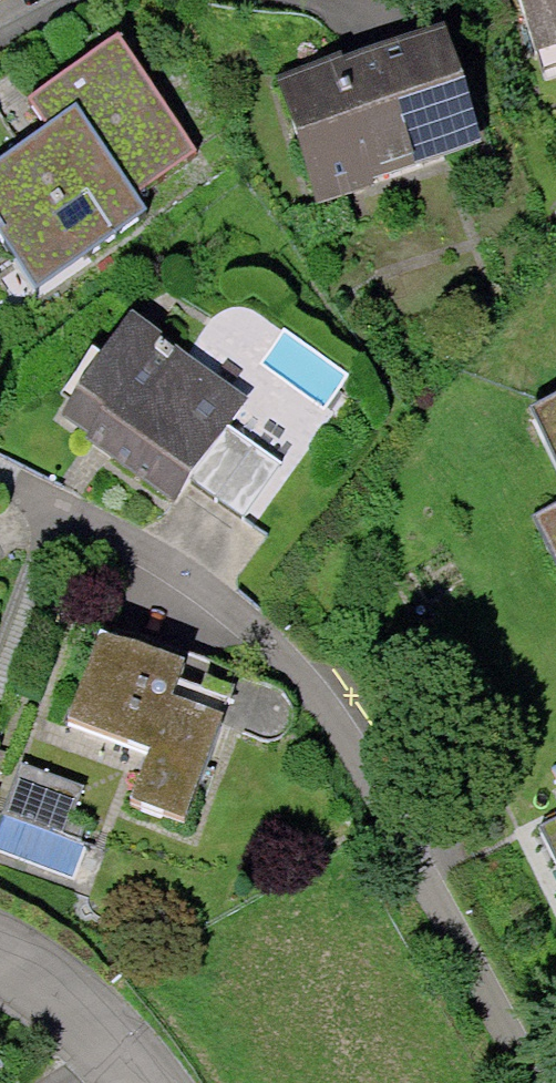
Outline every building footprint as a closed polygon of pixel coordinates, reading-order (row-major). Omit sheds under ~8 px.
[(525,61),(555,51),(555,0),(505,0),(525,61)] [(438,43),(271,94),(303,198),(475,144),(438,43)] [(105,53),(17,117),(31,135),(0,158),(0,254),(31,296),(131,223),(123,212),(187,165),(105,53)] [(121,323),(47,429),(171,515),(245,410),(121,323)] [(533,417),(555,463),(555,405),(533,417)] [(528,527),(555,584),(555,513),(528,527)] [(222,695),(85,651),(55,745),(125,768),(110,814),(177,835),(222,695)] [(555,882),(555,821),(532,833),(555,882)]
